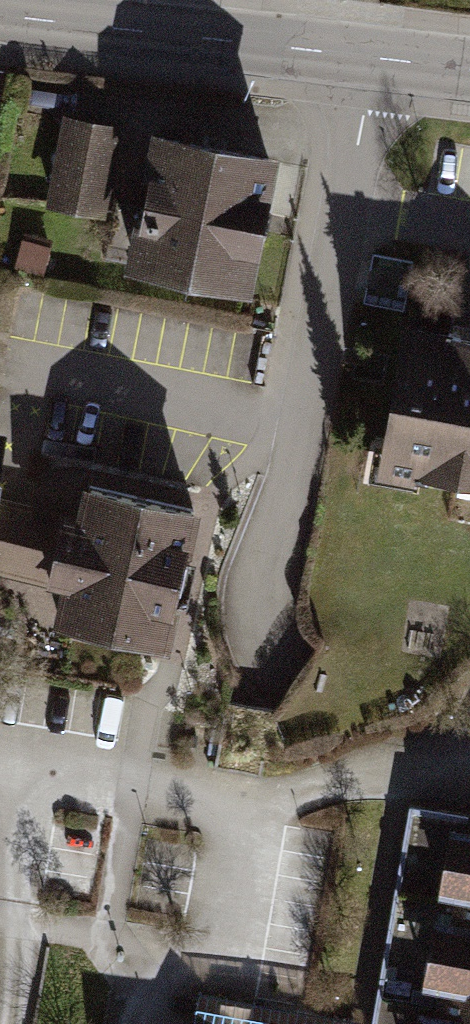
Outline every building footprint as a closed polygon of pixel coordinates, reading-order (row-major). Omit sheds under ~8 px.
[(125,134),(58,123),(42,220),(109,230),(125,134)] [(255,304),(280,161),(153,139),(128,281),(255,304)] [(407,325),(381,482),(469,497),(469,335),(407,325)] [(12,426),(0,424),(0,499),(12,426)] [(193,498),(54,473),(27,618),(167,643),(193,498)] [(469,966),(469,821),(409,811),(382,952),(469,966)] [(382,952),(371,1023),(469,1023),(469,966),(382,952)]
